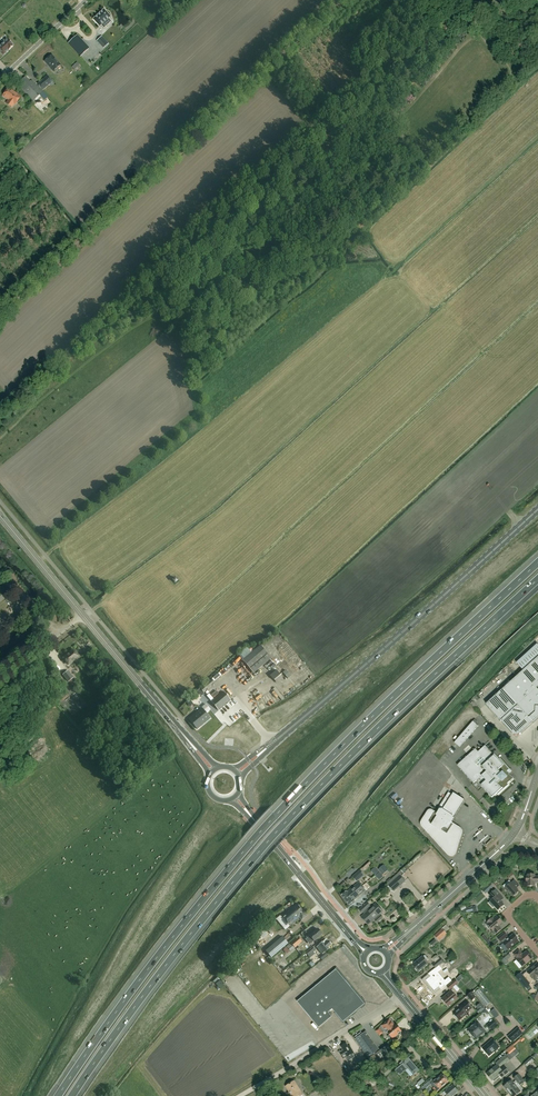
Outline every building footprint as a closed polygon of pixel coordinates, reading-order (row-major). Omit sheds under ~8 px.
[(110,16),(104,9),(93,19),(99,26),(101,25),(104,28),(111,21),(108,18),(110,16)] [(80,56),(89,49),(77,36),(69,43),(80,56)] [(0,52),(3,55),(6,52),(8,50),(9,50),(11,48),(13,46),(13,45),(12,45),(13,44),(12,42),(10,41),(9,40),(7,39),(6,38),(4,40),(1,43),(2,43),(2,44),(0,46),(0,52)] [(103,48),(107,44),(101,38),(97,41),(103,48)] [(44,61),(53,71),(61,65),(52,55),(44,61)] [(77,62),(72,67),(76,71),(81,67),(77,62)] [(47,76),(38,84),(43,90),(52,82),(47,76)] [(31,82),(24,88),(35,99),(43,92),(32,81),(31,82)] [(8,88),(3,96),(8,100),(6,103),(12,107),(14,104),(15,105),(21,97),(8,88)] [(242,660),(250,669),(268,654),(260,645),(242,660)] [(68,665),(77,658),(72,651),(63,658),(68,665)] [(533,723),(537,718),(537,657),(503,689),(533,723)] [(274,680),(280,675),(276,670),(270,675),(274,680)] [(65,673),(63,675),(65,678),(67,680),(70,678),(72,676),(70,673),(68,671),(65,673)] [(204,693),(215,684),(211,679),(197,691),(198,692),(196,693),(200,698),(202,697),(201,696),(204,694),(204,693)] [(533,723),(503,689),(486,704),(500,720),(514,735),(519,736),(533,723)] [(223,691),(211,701),(219,711),(231,700),(223,691)] [(210,718),(202,708),(189,719),(197,729),(210,718)] [(478,726),(473,721),(454,743),(460,747),(478,726)] [(495,731),(489,725),(486,727),(492,734),(495,731)] [(507,784),(513,778),(507,771),(509,770),(500,759),(499,760),(485,745),(478,752),(475,749),(457,765),(474,783),(477,781),(492,798),(497,793),(498,794),(508,785),(507,784)] [(462,833),(462,832),(462,831),(461,829),(460,829),(450,822),(451,821),(452,819),(453,819),(465,800),(453,792),(452,794),(448,792),(437,809),(438,810),(436,813),(432,811),(431,810),(430,810),(429,811),(428,812),(422,821),(421,822),(421,824),(422,825),(422,826),(448,855),(450,856),(452,856),(454,855),(455,853),(462,833)] [(364,870),(371,864),(369,861),(362,868),(364,870)] [(378,870),(383,875),(389,870),(384,865),(378,870)] [(514,874),(510,870),(509,871),(508,869),(505,872),(506,873),(506,874),(509,878),(514,874)] [(364,876),(360,870),(352,877),(357,882),(364,876)] [(394,892),(405,881),(399,875),(388,885),(389,886),(388,887),(392,892),(393,892),(393,891),(394,892)] [(528,875),(528,876),(526,876),(526,882),(528,882),(528,886),(535,886),(535,883),(537,883),(537,876),(535,876),(535,875),(528,875)] [(353,894),(362,886),(359,882),(347,892),(347,891),(342,895),(345,900),(353,893),(353,894)] [(517,888),(512,882),(505,889),(510,894),(510,893),(513,897),(519,891),(516,888),(517,888)] [(353,893),(345,900),(350,905),(355,901),(354,900),(366,891),(362,886),(353,894),(353,893)] [(495,890),(489,895),(493,899),(490,901),(498,910),(504,905),(501,901),(503,899),(495,890)] [(367,902),(363,907),(374,920),(377,923),(383,918),(380,914),(383,912),(376,903),(369,909),(368,909),(371,906),(367,902)] [(289,910),(297,920),(300,917),(302,920),(307,916),(297,904),(289,910)] [(374,920),(363,907),(359,910),(362,913),(363,912),(364,914),(361,917),(368,925),(374,920)] [(297,920),(289,910),(281,917),(290,926),(297,920)] [(498,916),(494,919),(493,918),(488,921),(487,922),(487,924),(486,924),(487,925),(487,927),(489,929),(490,928),(493,931),(492,932),(494,935),(496,934),(501,929),(499,927),(499,925),(503,922),(498,916)] [(264,922),(255,930),(261,937),(270,929),(264,922)] [(310,944),(314,941),(322,934),(318,929),(310,936),(305,939),(310,944)] [(434,936),(439,941),(447,934),(442,929),(434,936)] [(508,939),(507,937),(507,936),(504,933),(498,938),(501,942),(502,941),(503,943),(508,950),(518,941),(513,935),(508,939)] [(282,936),(265,951),(271,958),(288,943),(282,936)] [(291,951),(302,942),(298,937),(287,946),(291,951)] [(319,945),(317,947),(322,954),(325,952),(329,949),(328,947),(331,944),(328,940),(327,941),(326,939),(323,942),(319,945)] [(518,959),(516,960),(522,967),(533,958),(527,951),(523,955),(519,950),(514,954),(518,959)] [(425,955),(423,957),(413,965),(418,971),(428,963),(427,962),(429,960),(425,955)] [(441,964),(444,962),(440,958),(432,965),(435,969),(436,969),(439,966),(441,964)] [(537,979),(537,964),(537,963),(527,972),(533,979),(535,981),(537,979)] [(430,977),(426,981),(430,987),(442,977),(438,973),(442,969),(439,966),(436,969),(435,969),(428,975),(430,977)] [(336,1009),(358,995),(336,969),(297,1002),(319,1028),(332,1017),(331,1016),(333,1015),(330,1011),(332,1009),(343,1022),(345,1021),(336,1009)] [(526,979),(521,972),(515,977),(521,984),(526,979)] [(442,977),(430,987),(435,992),(439,988),(441,990),(452,981),(449,977),(445,980),(442,977)] [(455,980),(447,987),(450,990),(453,987),(457,991),(459,989),(456,985),(458,983),(455,980)] [(458,998),(451,991),(442,999),(448,1006),(458,998)] [(476,997),(472,992),(467,996),(472,1001),(476,997)] [(365,1004),(358,995),(336,1009),(345,1021),(365,1004)] [(459,1007),(460,1008),(454,1014),(459,1020),(466,1014),(472,1008),(466,1001),(459,1007)] [(481,1012),(485,1009),(480,1003),(476,1006),(481,1012)] [(499,1016),(494,1009),(490,1012),(495,1019),(499,1016)] [(401,1032),(402,1031),(396,1025),(395,1026),(390,1019),(381,1026),(381,1027),(376,1031),(380,1036),(385,1031),(387,1033),(389,1034),(393,1039),(398,1034),(399,1035),(401,1033),(401,1032)] [(491,1031),(498,1025),(494,1019),(487,1026),(491,1031)] [(485,1031),(477,1022),(472,1026),(468,1030),(475,1039),(479,1036),(485,1031)] [(518,1028),(507,1037),(513,1043),(523,1034),(518,1028)] [(369,1058),(375,1066),(393,1052),(388,1045),(380,1051),(366,1032),(355,1040),(369,1059),(369,1058)] [(492,1040),(483,1048),(490,1055),(499,1047),(492,1040)] [(347,1057),(354,1053),(350,1046),(348,1047),(346,1044),(341,1047),(344,1052),(341,1054),(344,1059),(347,1057)] [(511,1056),(517,1051),(514,1048),(508,1053),(511,1056)] [(505,1055),(500,1060),(503,1064),(506,1062),(507,1063),(510,1061),(505,1055)] [(527,1067),(534,1061),(531,1058),(524,1064),(527,1067)] [(401,1066),(396,1071),(400,1075),(405,1070),(410,1077),(414,1074),(414,1075),(415,1074),(416,1074),(416,1073),(419,1071),(409,1059),(405,1063),(403,1061),(399,1064),(401,1066)] [(503,1064),(500,1060),(496,1063),(497,1065),(486,1074),(489,1078),(500,1068),(499,1067),(503,1064)] [(365,1066),(369,1071),(374,1067),(370,1062),(365,1066)] [(501,1070),(500,1068),(489,1078),(492,1081),(500,1075),(502,1078),(509,1072),(504,1067),(501,1070)] [(372,1073),(376,1078),(380,1074),(377,1070),(372,1073)] [(373,1080),(369,1073),(362,1078),(367,1085),(373,1080)] [(515,1081),(513,1083),(512,1081),(504,1087),(508,1092),(516,1086),(518,1084),(519,1084),(522,1080),(523,1080),(518,1074),(513,1078),(515,1081)] [(434,1081),(433,1082),(436,1085),(434,1087),(437,1090),(439,1088),(440,1089),(448,1081),(447,1080),(447,1079),(446,1077),(445,1078),(443,1076),(442,1075),(437,1080),(436,1079),(434,1081)] [(432,1079),(422,1087),(424,1091),(432,1084),(431,1084),(433,1082),(434,1081),(432,1079)] [(292,1095),(301,1095),(303,1095),(299,1088),(298,1089),(293,1082),(286,1087),(292,1095)] [(458,1092),(453,1085),(450,1088),(449,1087),(447,1089),(448,1090),(445,1092),(444,1091),(443,1093),(445,1095),(447,1094),(447,1095),(446,1095),(453,1095),(458,1092)] [(508,1092),(511,1095),(515,1095),(521,1091),(516,1086),(508,1092)]
